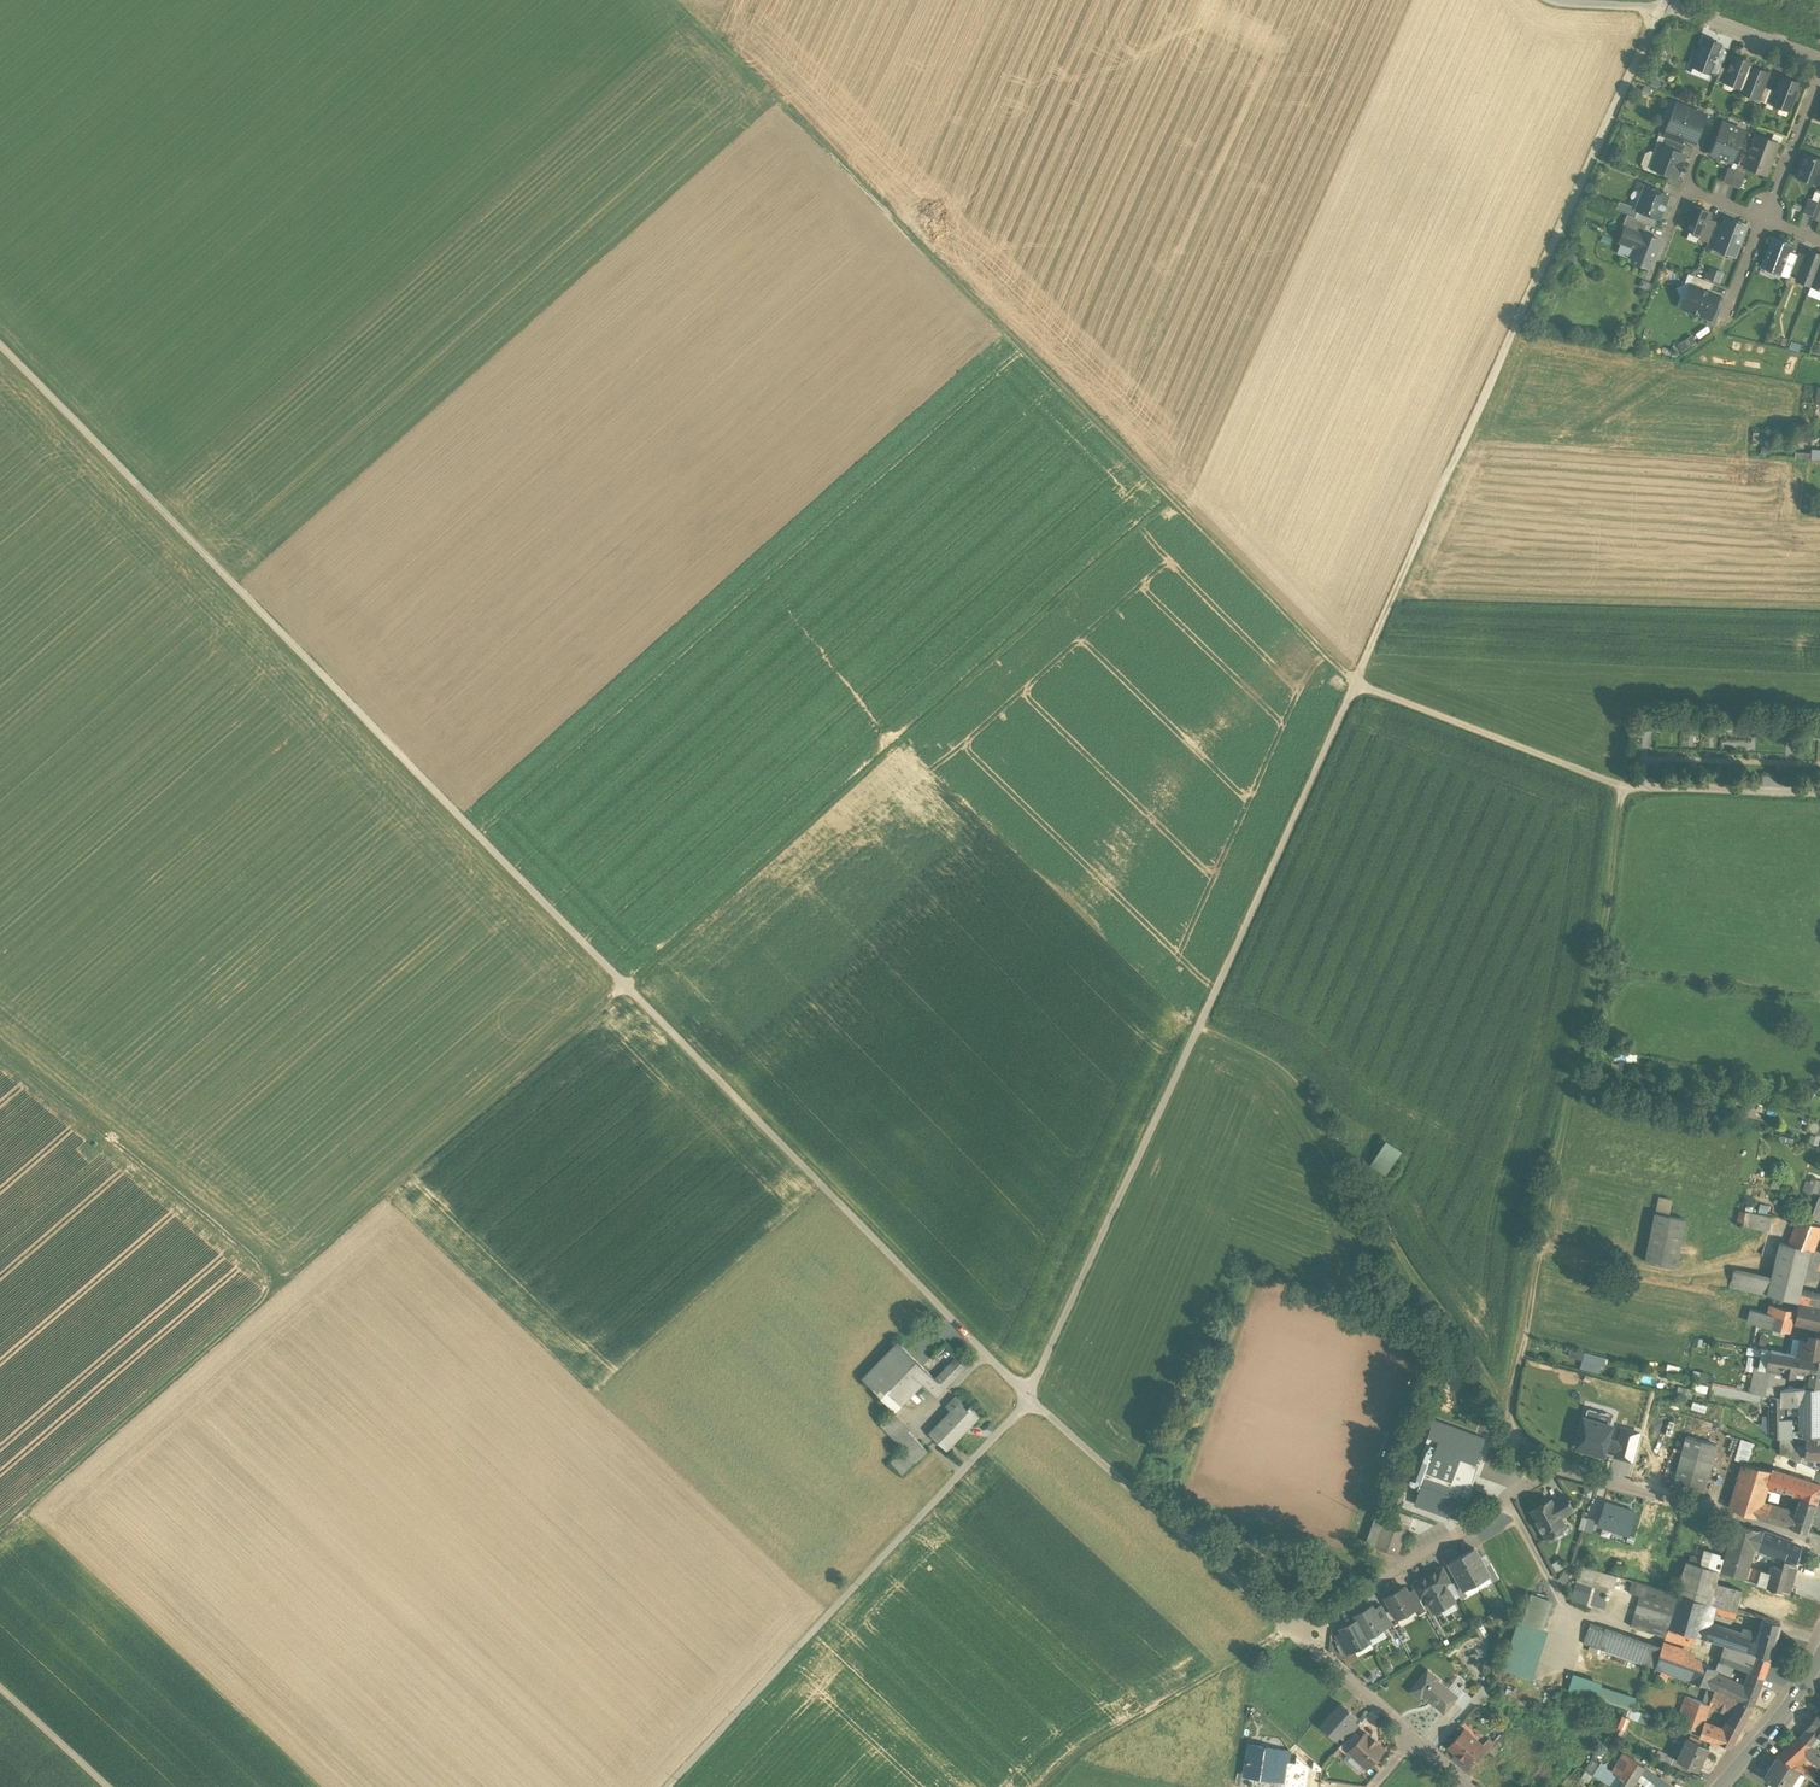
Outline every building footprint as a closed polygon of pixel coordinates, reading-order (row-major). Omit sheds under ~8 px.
[(1719,43),(1704,38),(1698,52),(1695,53),(1692,58),(1694,61),(1695,62),(1693,66),(1710,72),(1711,71),(1712,71),(1719,51),(1721,47),(1719,43)] [(1719,51),(1712,71),(1719,74),(1721,67),(1726,54),(1719,51)] [(1752,62),(1733,55),(1728,69),(1723,81),(1724,81),(1741,88),(1750,66),(1751,66),(1752,62)] [(1751,66),(1750,66),(1741,88),(1740,91),(1758,98),(1763,86),(1768,73),(1751,66)] [(1719,74),(1716,81),(1723,83),(1724,81),(1723,81),(1728,69),(1721,67),(1719,74)] [(1800,83),(1782,76),(1776,91),(1772,104),(1789,110),(1800,83)] [(1770,89),(1763,86),(1758,98),(1757,100),(1764,103),(1770,89)] [(1770,89),(1764,103),(1771,105),(1772,104),(1776,91),(1770,89)] [(1705,115),(1677,104),(1670,123),(1670,124),(1686,130),(1697,135),(1705,115)] [(1686,130),(1670,124),(1670,123),(1668,122),(1662,136),(1681,144),(1686,130)] [(1744,130),(1723,122),(1711,153),(1731,161),(1744,130)] [(1777,142),(1757,135),(1751,151),(1771,158),(1777,142)] [(1681,144),(1664,137),(1661,145),(1672,149),(1681,153),(1684,145),(1681,144)] [(1661,145),(1660,145),(1651,167),(1658,170),(1658,171),(1660,174),(1663,176),(1667,174),(1667,173),(1676,177),(1679,169),(1680,170),(1680,169),(1679,168),(1682,163),(1683,163),(1683,162),(1682,162),(1685,154),(1681,153),(1661,145)] [(1771,158),(1751,151),(1745,166),(1765,174),(1771,158)] [(1805,154),(1797,176),(1808,180),(1809,183),(1814,185),(1819,183),(1819,179),(1819,177),(1819,175),(1819,173),(1819,159),(1805,154)] [(1729,168),(1724,181),(1730,184),(1736,170),(1729,168)] [(1659,190),(1655,188),(1652,189),(1643,186),(1635,209),(1638,210),(1657,217),(1660,219),(1663,211),(1664,211),(1666,204),(1669,196),(1660,192),(1659,190)] [(1817,202),(1808,199),(1803,212),(1812,216),(1817,202)] [(1630,208),(1619,204),(1617,210),(1628,214),(1630,208)] [(1709,212),(1693,206),(1687,220),(1684,221),(1683,226),(1685,229),(1689,231),(1691,230),(1700,233),(1701,233),(1706,218),(1707,218),(1709,212)] [(1657,217),(1638,210),(1635,218),(1647,223),(1654,225),(1657,217)] [(1635,218),(1627,215),(1622,227),(1625,228),(1625,227),(1643,234),(1647,223),(1635,218)] [(1706,218),(1701,233),(1700,233),(1698,237),(1708,241),(1715,225),(1716,222),(1707,218),(1706,218)] [(1726,219),(1723,228),(1715,248),(1727,252),(1729,247),(1732,246),(1735,247),(1738,245),(1745,226),(1726,219)] [(1715,225),(1708,241),(1707,245),(1715,248),(1723,228),(1715,225)] [(1643,234),(1625,227),(1625,228),(1620,242),(1636,248),(1631,261),(1649,267),(1660,239),(1659,239),(1658,240),(1643,234)] [(1792,244),(1773,237),(1762,266),(1781,273),(1789,253),(1792,244)] [(1796,279),(1811,285),(1819,262),(1819,255),(1808,250),(1806,255),(1798,275),(1796,279)] [(1806,255),(1799,252),(1797,256),(1791,272),(1798,275),(1806,255)] [(1789,253),(1781,273),(1789,276),(1791,272),(1797,256),(1789,253)] [(1811,285),(1819,288),(1819,262),(1811,285)] [(1705,277),(1720,283),(1724,272),(1709,266),(1705,277)] [(1713,283),(1693,275),(1689,285),(1690,286),(1690,285),(1709,292),(1713,283)] [(1709,292),(1690,285),(1690,286),(1682,307),(1691,311),(1694,316),(1699,314),(1710,318),(1718,296),(1709,292)] [(1800,341),(1792,339),(1790,345),(1798,348),(1800,341)] [(1400,1152),(1385,1142),(1371,1164),(1385,1174),(1400,1152)] [(1806,1192),(1816,1195),(1819,1184),(1819,1182),(1810,1179),(1806,1192)] [(1669,1198),(1659,1196),(1655,1212),(1668,1215),(1669,1198)] [(1818,1196),(1810,1216),(1819,1219),(1819,1197),(1818,1196)] [(1750,1211),(1740,1209),(1737,1224),(1747,1226),(1750,1211)] [(1771,1216),(1750,1211),(1747,1226),(1768,1230),(1771,1216)] [(1668,1215),(1655,1212),(1645,1260),(1675,1266),(1685,1219),(1668,1215)] [(1797,1221),(1788,1245),(1810,1250),(1812,1251),(1813,1250),(1819,1231),(1819,1227),(1809,1223),(1797,1221)] [(1788,1245),(1780,1243),(1770,1281),(1767,1295),(1797,1302),(1800,1291),(1805,1267),(1810,1250),(1788,1245)] [(1813,1250),(1812,1251),(1810,1250),(1805,1267),(1816,1270),(1817,1269),(1819,1262),(1819,1260),(1819,1253),(1813,1250)] [(1770,1281),(1733,1272),(1730,1286),(1767,1295),(1770,1281)] [(1800,1291),(1797,1302),(1819,1307),(1819,1296),(1800,1291)] [(1794,1311),(1771,1305),(1769,1314),(1750,1309),(1747,1321),(1789,1332),(1794,1311)] [(1799,1305),(1795,1323),(1817,1328),(1815,1335),(1819,1336),(1819,1310),(1799,1305)] [(1814,1335),(1813,1343),(1799,1340),(1796,1355),(1819,1359),(1819,1336),(1815,1335),(1814,1335)] [(929,1374),(898,1343),(863,1378),(895,1410),(903,1403),(902,1402),(922,1381),(929,1374)] [(1572,1350),(1570,1357),(1583,1360),(1582,1366),(1601,1371),(1603,1364),(1604,1365),(1606,1358),(1572,1350)] [(1770,1351),(1762,1350),(1759,1367),(1767,1369),(1770,1351)] [(1770,1351),(1767,1369),(1767,1370),(1770,1371),(1784,1373),(1785,1369),(1807,1373),(1804,1388),(1819,1387),(1819,1359),(1796,1355),(1770,1351)] [(959,1355),(935,1379),(929,1374),(922,1381),(936,1396),(968,1363),(959,1355)] [(1759,1367),(1755,1367),(1751,1393),(1766,1396),(1770,1371),(1767,1370),(1767,1369),(1759,1367)] [(1697,1378),(1707,1381),(1709,1373),(1699,1370),(1697,1378)] [(1784,1373),(1770,1371),(1766,1396),(1780,1398),(1781,1390),(1780,1390),(1780,1386),(1782,1386),(1784,1373)] [(1796,1389),(1796,1405),(1809,1405),(1819,1404),(1819,1387),(1804,1388),(1796,1389)] [(1796,1389),(1781,1390),(1780,1398),(1779,1399),(1779,1406),(1782,1406),(1796,1405),(1796,1389)] [(968,1407),(955,1396),(946,1406),(951,1410),(930,1432),(929,1432),(929,1433),(947,1450),(948,1449),(947,1449),(968,1427),(969,1427),(980,1416),(969,1406),(968,1407)] [(1779,1399),(1770,1397),(1770,1406),(1779,1406),(1779,1399)] [(1809,1405),(1809,1409),(1799,1409),(1799,1420),(1800,1436),(1810,1438),(1819,1438),(1819,1404),(1809,1405)] [(1782,1406),(1779,1406),(1770,1406),(1770,1416),(1782,1416),(1782,1406)] [(908,1430),(891,1414),(880,1424),(896,1441),(908,1430)] [(1783,1420),(1782,1416),(1770,1416),(1771,1438),(1780,1438),(1783,1438),(1783,1420)] [(1575,1447),(1603,1455),(1605,1447),(1608,1440),(1611,1426),(1584,1418),(1575,1447)] [(1799,1420),(1783,1420),(1783,1438),(1792,1438),(1792,1435),(1800,1436),(1799,1420)] [(1476,1463),(1483,1439),(1433,1422),(1411,1487),(1420,1490),(1415,1505),(1445,1515),(1446,1511),(1448,1512),(1460,1506),(1462,1501),(1466,1503),(1470,1489),(1466,1488),(1470,1476),(1475,1477),(1480,1464),(1476,1463)] [(1623,1428),(1619,1443),(1617,1451),(1615,1456),(1631,1460),(1639,1433),(1623,1428)] [(908,1430),(896,1441),(904,1449),(916,1438),(908,1430)] [(1716,1444),(1687,1436),(1674,1483),(1688,1487),(1703,1491),(1716,1444)] [(1749,1460),(1755,1442),(1741,1437),(1735,1456),(1749,1460)] [(927,1450),(916,1438),(904,1449),(890,1463),(902,1474),(907,1469),(916,1461),(927,1450)] [(1783,1438),(1780,1438),(1779,1453),(1799,1462),(1802,1456),(1791,1451),(1792,1438),(1783,1438)] [(1806,1438),(1805,1459),(1819,1460),(1819,1438),(1810,1438),(1806,1438)] [(1619,1443),(1608,1440),(1605,1447),(1617,1451),(1619,1443)] [(916,1461),(907,1469),(911,1473),(920,1464),(916,1461)] [(1771,1471),(1743,1462),(1729,1508),(1757,1518),(1762,1505),(1768,1486),(1772,1472),(1771,1471)] [(1811,1471),(1783,1462),(1780,1472),(1806,1480),(1807,1481),(1811,1471)] [(1780,1472),(1772,1469),(1771,1471),(1772,1472),(1768,1486),(1801,1495),(1806,1480),(1780,1472)] [(1806,1480),(1801,1495),(1797,1508),(1813,1512),(1819,1491),(1819,1485),(1807,1481),(1806,1480)] [(1703,1491),(1688,1487),(1685,1495),(1700,1499),(1703,1491)] [(1565,1496),(1552,1502),(1560,1517),(1573,1510),(1565,1496)] [(1551,1500),(1531,1511),(1537,1522),(1535,1525),(1538,1530),(1542,1530),(1546,1538),(1565,1527),(1560,1517),(1552,1502),(1551,1500)] [(1635,1512),(1605,1502),(1598,1525),(1628,1535),(1635,1512)] [(1795,1514),(1762,1505),(1757,1518),(1791,1527),(1795,1514)] [(1813,1512),(1797,1508),(1795,1514),(1791,1527),(1807,1532),(1813,1512)] [(1408,1531),(1413,1519),(1397,1512),(1392,1526),(1408,1531)] [(1395,1518),(1385,1515),(1382,1523),(1385,1525),(1386,1524),(1392,1526),(1395,1518)] [(1594,1521),(1586,1518),(1582,1530),(1590,1533),(1593,1524),(1594,1521)] [(1744,1526),(1735,1523),(1729,1544),(1737,1546),(1744,1526)] [(1392,1526),(1386,1524),(1385,1525),(1377,1547),(1396,1553),(1405,1530),(1392,1526)] [(1754,1529),(1744,1526),(1737,1546),(1748,1549),(1754,1529)] [(1773,1535),(1754,1529),(1748,1549),(1752,1550),(1754,1546),(1757,1547),(1757,1548),(1767,1552),(1773,1535)] [(1801,1547),(1773,1535),(1767,1552),(1784,1559),(1797,1564),(1801,1547)] [(1737,1546),(1729,1544),(1725,1558),(1733,1560),(1733,1561),(1748,1565),(1752,1550),(1748,1549),(1737,1546)] [(1484,1566),(1474,1548),(1461,1555),(1477,1583),(1489,1576),(1484,1566)] [(1720,1555),(1704,1550),(1700,1565),(1715,1569),(1718,1558),(1719,1558),(1720,1555)] [(1461,1555),(1449,1562),(1458,1580),(1464,1590),(1477,1583),(1461,1555)] [(1719,1558),(1718,1558),(1715,1569),(1719,1570),(1721,1571),(1725,1560),(1719,1558)] [(1733,1560),(1725,1558),(1725,1560),(1721,1571),(1745,1577),(1748,1566),(1748,1565),(1733,1561),(1733,1560)] [(1784,1559),(1781,1568),(1772,1565),(1770,1573),(1748,1566),(1745,1577),(1744,1580),(1757,1583),(1774,1590),(1776,1590),(1788,1594),(1797,1564),(1784,1559)] [(1700,1565),(1686,1561),(1676,1593),(1709,1603),(1710,1603),(1715,1583),(1719,1570),(1715,1569),(1700,1565)] [(1499,1578),(1490,1563),(1484,1566),(1489,1576),(1492,1582),(1499,1578)] [(1617,1576),(1581,1565),(1571,1600),(1598,1608),(1604,1586),(1613,1589),(1617,1576)] [(1442,1566),(1435,1570),(1436,1572),(1437,1572),(1444,1586),(1445,1585),(1451,1582),(1442,1566)] [(1419,1581),(1419,1582),(1426,1596),(1430,1604),(1436,1601),(1440,1608),(1453,1601),(1445,1585),(1444,1586),(1437,1572),(1436,1572),(1419,1581)] [(1419,1581),(1418,1579),(1411,1583),(1414,1590),(1419,1599),(1426,1596),(1419,1582),(1419,1581)] [(1458,1580),(1452,1584),(1461,1599),(1467,1595),(1464,1590),(1458,1580)] [(1676,1593),(1632,1580),(1629,1592),(1639,1595),(1630,1626),(1665,1636),(1676,1593)] [(1741,1590),(1715,1583),(1710,1603),(1730,1609),(1736,1611),(1739,1598),(1739,1599),(1741,1590)] [(1408,1593),(1404,1587),(1385,1597),(1397,1618),(1414,1608),(1415,1607),(1408,1593)] [(1419,1599),(1414,1590),(1408,1593),(1415,1607),(1414,1608),(1417,1613),(1425,1609),(1419,1599)] [(1552,1600),(1531,1593),(1521,1622),(1518,1620),(1502,1669),(1532,1678),(1548,1629),(1543,1628),(1552,1600)] [(1709,1603),(1676,1593),(1665,1636),(1692,1644),(1694,1634),(1699,1636),(1703,1623),(1707,1609),(1709,1603)] [(1710,1603),(1709,1603),(1707,1609),(1729,1614),(1730,1609),(1710,1603)] [(1372,1605),(1355,1614),(1357,1619),(1367,1636),(1384,1627),(1374,1609),(1372,1605)] [(1391,1623),(1381,1605),(1374,1609),(1384,1627),(1391,1623)] [(1760,1628),(1756,1640),(1748,1638),(1745,1648),(1751,1651),(1770,1658),(1777,1632),(1780,1623),(1763,1618),(1760,1628)] [(1357,1619),(1340,1628),(1343,1632),(1353,1650),(1369,1641),(1367,1636),(1357,1619)] [(1605,1628),(1589,1623),(1583,1643),(1598,1648),(1605,1628)] [(1748,1638),(1703,1623),(1699,1636),(1725,1644),(1742,1648),(1742,1647),(1745,1648),(1748,1638)] [(1482,1626),(1476,1629),(1482,1639),(1488,1636),(1482,1626)] [(1662,1645),(1605,1628),(1598,1648),(1633,1660),(1638,1645),(1660,1652),(1662,1645)] [(1353,1650),(1343,1632),(1335,1636),(1345,1654),(1353,1650)] [(1742,1648),(1725,1644),(1719,1662),(1749,1672),(1747,1664),(1748,1659),(1746,1658),(1747,1655),(1750,1656),(1751,1651),(1745,1648),(1742,1647),(1742,1648)] [(1660,1652),(1638,1645),(1633,1660),(1655,1667),(1660,1652)] [(1690,1656),(1662,1645),(1660,1652),(1655,1667),(1669,1672),(1690,1680),(1698,1662),(1689,1659),(1690,1656)] [(1770,1658),(1751,1651),(1750,1656),(1748,1659),(1747,1664),(1749,1672),(1751,1672),(1763,1677),(1770,1658)] [(1476,1660),(1470,1667),(1476,1673),(1482,1666),(1476,1660)] [(1714,1668),(1698,1662),(1690,1680),(1691,1680),(1708,1686),(1713,1673),(1715,1669),(1714,1668)] [(1669,1672),(1655,1667),(1652,1676),(1666,1680),(1669,1672)] [(1448,1688),(1436,1678),(1437,1677),(1428,1670),(1410,1691),(1419,1698),(1422,1695),(1443,1712),(1453,1700),(1455,1698),(1446,1691),(1448,1689),(1448,1688)] [(1751,1672),(1745,1688),(1713,1673),(1708,1686),(1715,1688),(1740,1700),(1752,1705),(1763,1677),(1751,1672)] [(1568,1690),(1596,1698),(1600,1685),(1601,1681),(1574,1673),(1568,1690)] [(1708,1686),(1691,1680),(1677,1723),(1700,1731),(1703,1722),(1709,1705),(1715,1688),(1708,1686)] [(1464,1692),(1452,1682),(1448,1688),(1448,1689),(1446,1691),(1455,1698),(1453,1700),(1456,1702),(1464,1692)] [(1600,1685),(1596,1698),(1631,1710),(1636,1697),(1600,1685)] [(1740,1700),(1715,1688),(1709,1705),(1724,1712),(1725,1709),(1732,1713),(1740,1700)] [(1464,1692),(1456,1702),(1463,1708),(1471,1698),(1464,1692)] [(1752,1705),(1740,1700),(1732,1713),(1728,1722),(1740,1728),(1745,1718),(1752,1705)] [(1341,1704),(1322,1725),(1330,1733),(1333,1730),(1338,1735),(1352,1720),(1355,1717),(1341,1704)] [(1633,1710),(1631,1718),(1648,1721),(1650,1713),(1633,1710)] [(1622,1714),(1617,1726),(1624,1729),(1629,1717),(1622,1714)] [(1817,1716),(1808,1727),(1818,1735),(1819,1736),(1819,1718),(1817,1716)] [(1352,1720),(1338,1735),(1345,1741),(1353,1732),(1359,1726),(1352,1720)] [(1728,1722),(1723,1730),(1703,1722),(1700,1731),(1699,1735),(1731,1745),(1740,1728),(1728,1722)] [(1624,1729),(1617,1726),(1613,1735),(1620,1738),(1624,1729)] [(1818,1735),(1808,1727),(1799,1738),(1810,1746),(1818,1735)] [(1345,1741),(1339,1748),(1346,1755),(1349,1751),(1360,1738),(1353,1732),(1345,1741)] [(1383,1748),(1365,1733),(1360,1738),(1349,1751),(1367,1767),(1383,1748)] [(1481,1745),(1469,1734),(1465,1737),(1461,1733),(1449,1747),(1467,1763),(1471,1758),(1482,1746),(1481,1745)] [(1709,1747),(1687,1737),(1676,1760),(1698,1770),(1709,1747)] [(1786,1750),(1797,1759),(1803,1753),(1819,1765),(1819,1753),(1810,1746),(1799,1738),(1786,1750)] [(1485,1741),(1481,1745),(1482,1746),(1471,1758),(1477,1763),(1491,1746),(1485,1741)] [(1280,1749),(1249,1744),(1246,1762),(1248,1762),(1246,1775),(1257,1776),(1257,1773),(1275,1776),(1276,1776),(1278,1760),(1280,1749)] [(1673,1758),(1658,1751),(1654,1759),(1670,1766),(1673,1758)] [(1624,1753),(1612,1773),(1622,1780),(1618,1786),(1631,1786),(1640,1773),(1644,1766),(1624,1753)] [(1288,1762),(1285,1780),(1284,1786),(1291,1786),(1305,1786),(1308,1766),(1295,1755),(1294,1763),(1288,1762)] [(1777,1757),(1764,1778),(1778,1786),(1788,1786),(1798,1771),(1777,1757)] [(1591,1759),(1584,1770),(1592,1775),(1599,1765),(1591,1759)] [(1278,1760),(1276,1776),(1275,1776),(1274,1779),(1285,1780),(1288,1762),(1278,1760)] [(1653,1772),(1644,1766),(1640,1773),(1647,1779),(1653,1772)] [(1655,1785),(1656,1786),(1658,1786),(1671,1786),(1672,1786),(1660,1778),(1655,1785)]
